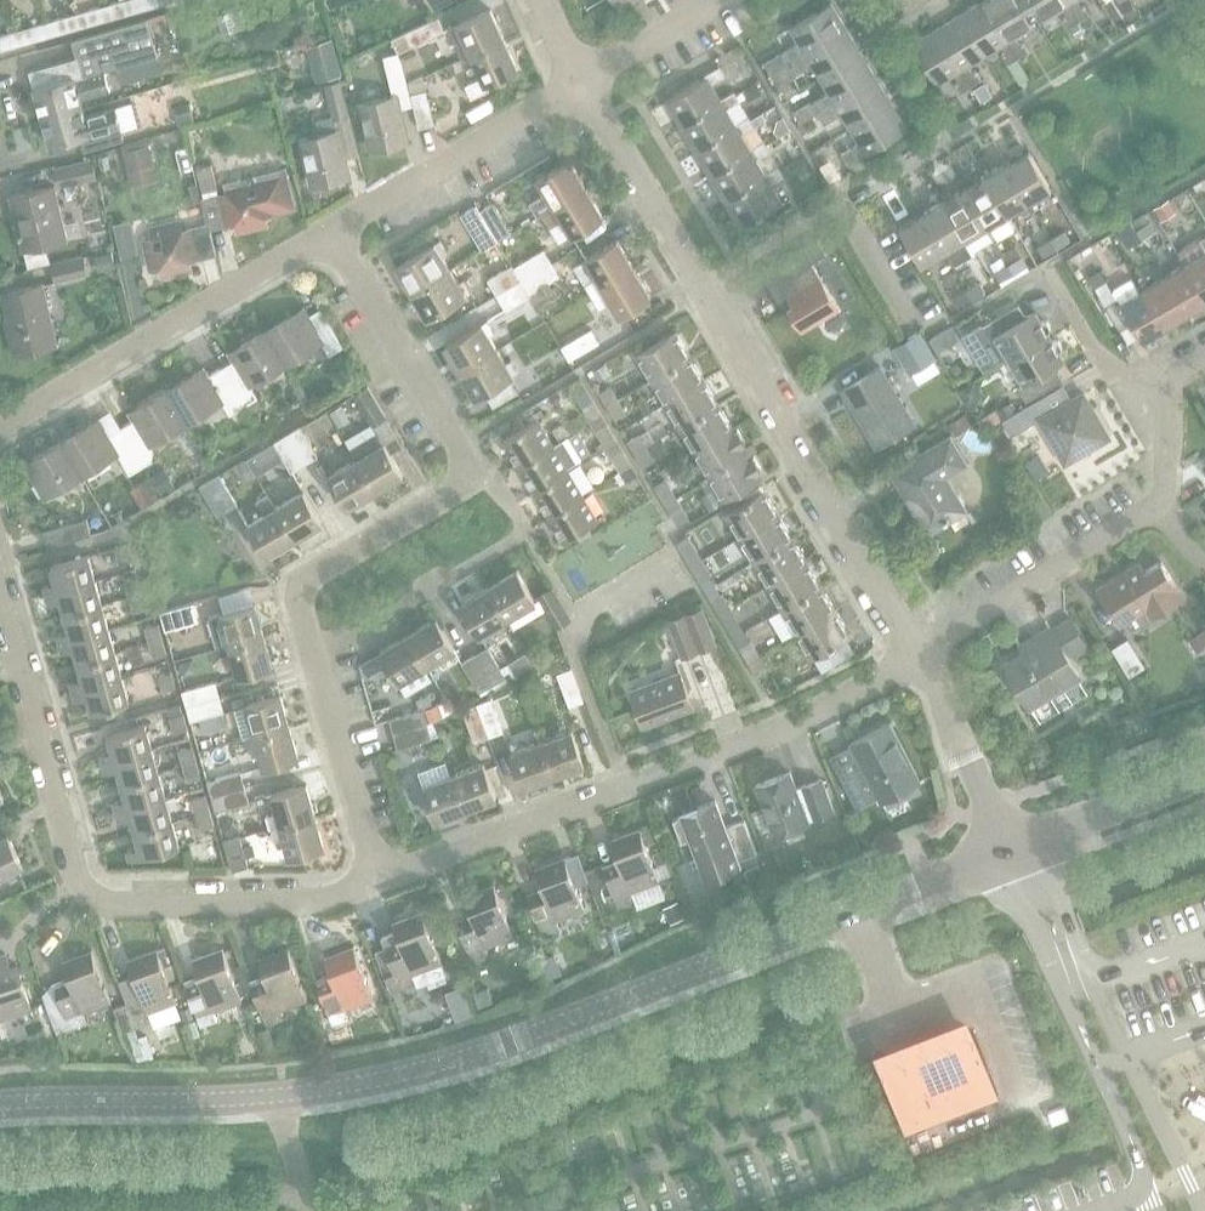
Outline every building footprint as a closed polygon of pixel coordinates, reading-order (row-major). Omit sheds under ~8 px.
[(0,34),(0,46),(1,49),(159,4),(158,0),(119,0),(0,34)] [(1018,56),(984,0),(979,0),(959,12),(984,54),(1001,44),(1005,50),(1002,52),(1008,62),(1018,56)] [(1036,17),(1026,0),(984,0),(1018,56),(1028,50),(1022,40),(1018,41),(1015,36),(1032,25),(1030,21),(1036,17)] [(1079,19),(1067,0),(1026,0),(1036,17),(1042,13),(1045,18),(1062,7),(1066,13),(1063,15),(1069,25),(1079,19)] [(1079,19),(1089,13),(1083,3),(1079,4),(1077,0),(1067,0),(1079,19)] [(1132,0),(1118,0),(1129,19),(1139,13),(1132,0)] [(771,73),(846,27),(831,1),(789,26),(798,41),(764,62),(771,73)] [(471,52),(504,37),(490,8),(447,27),(461,57),(471,52)] [(968,64),(984,54),(959,12),(935,27),(971,85),(981,79),(975,69),(971,70),(968,64)] [(391,38),(398,52),(444,30),(438,16),(406,31),(391,38)] [(42,119),(83,107),(80,97),(110,89),(104,68),(157,53),(147,19),(71,40),(76,56),(28,70),(33,87),(33,88),(42,119)] [(820,77),(861,52),(846,27),(771,73),(777,83),(811,62),(820,77)] [(960,91),(971,85),(935,27),(911,41),(936,83),(954,73),(957,78),(954,81),(960,91)] [(504,37),(471,52),(481,75),(464,83),(471,96),(489,88),(485,81),(517,67),(504,37)] [(317,77),(340,70),(331,38),(307,45),(317,77)] [(393,91),(395,92),(361,102),(372,146),(408,137),(402,119),(416,118),(395,47),(383,51),(393,91)] [(817,112),(876,77),(861,52),(820,77),(829,91),(798,109),(803,118),(816,110),(817,112)] [(722,102),(720,98),(711,83),(724,74),(719,65),(704,74),(705,76),(665,100),(681,126),(722,102)] [(850,126),(891,101),(876,77),(817,112),(824,123),(841,112),(850,126)] [(325,83),(333,117),(348,113),(339,80),(325,83)] [(985,83),(973,90),(981,104),(993,97),(985,83)] [(410,93),(417,119),(418,126),(433,122),(425,89),(410,93)] [(737,126),(735,123),(725,108),(739,99),(734,90),(720,98),(722,102),(681,126),(695,151),(737,126)] [(114,105),(119,123),(136,118),(131,100),(114,105)] [(891,101),(850,126),(859,141),(841,152),(848,163),(907,127),(891,101)] [(123,137),(119,123),(114,105),(84,113),(83,107),(42,119),(48,143),(79,134),(83,149),(123,137)] [(751,151),(750,148),(740,133),(754,124),(748,115),(735,123),(737,126),(695,151),(710,176),(751,151)] [(301,137),(313,183),(347,174),(336,128),(301,137)] [(122,144),(135,185),(159,178),(146,136),(122,144)] [(766,176),(764,173),(755,158),(769,149),(763,140),(750,148),(751,151),(710,176),(725,201),(766,176)] [(1007,162),(1029,200),(1051,187),(1029,149),(1007,162)] [(54,166),(58,184),(95,175),(91,157),(54,166)] [(536,216),(585,187),(568,159),(537,177),(545,192),(528,202),(536,216)] [(208,227),(234,221),(236,231),(266,224),(264,214),(293,207),(283,168),(224,182),(227,192),(218,194),(211,162),(196,166),(203,197),(200,198),(206,223),(207,223),(208,227)] [(1007,213),(1029,200),(1007,162),(985,175),(1007,213)] [(766,176),(725,201),(740,226),(781,202),(770,183),(784,175),(778,165),(764,173),(766,176)] [(1005,214),(1007,213),(985,175),(964,188),(986,225),(989,223),(997,236),(1013,226),(1005,214)] [(9,195),(22,249),(66,238),(53,184),(9,195)] [(585,187),(536,216),(541,213),(558,241),(570,234),(571,234),(602,216),(585,187)] [(965,238),(986,225),(964,188),(943,200),(965,238)] [(943,250),(965,238),(943,200),(921,213),(943,250)] [(478,209),(497,239),(510,231),(491,201),(478,209)] [(497,239),(478,209),(475,204),(460,213),(481,249),(497,239)] [(921,263),(943,250),(921,213),(899,226),(921,263)] [(207,223),(206,223),(181,229),(179,220),(150,227),(152,236),(142,239),(150,268),(159,266),(161,275),(191,268),(189,259),(215,253),(208,227),(207,223)] [(1135,228),(1141,238),(1154,230),(1149,220),(1135,228)] [(1128,245),(1141,238),(1135,228),(1122,236),(1128,245)] [(1051,238),(1056,246),(1070,238),(1065,230),(1051,238)] [(1178,250),(1185,263),(1204,298),(1204,235),(1178,250)] [(787,307),(801,330),(839,307),(811,261),(826,252),(817,237),(782,259),(790,273),(778,281),(792,304),(787,307)] [(1043,254),(1056,246),(1051,238),(1037,246),(1043,254)] [(590,292),(632,267),(616,239),(574,264),(590,292)] [(409,291),(449,268),(441,254),(445,252),(438,240),(395,265),(405,281),(403,282),(409,291)] [(1001,250),(1013,271),(1026,263),(1014,242),(1001,250)] [(520,279),(550,262),(543,249),(513,267),(520,279)] [(1000,279),(1013,271),(1001,250),(999,252),(1006,263),(994,271),(1000,279)] [(51,262),(55,281),(85,274),(81,255),(51,262)] [(520,279),(528,293),(558,275),(550,262),(520,279)] [(1204,302),(1204,298),(1185,263),(1163,276),(1185,313),(1204,302)] [(520,279),(513,267),(511,264),(486,278),(496,294),(520,279)] [(632,267),(590,292),(599,307),(610,300),(618,314),(649,296),(632,267)] [(449,268),(409,291),(415,301),(417,300),(426,316),(469,291),(462,279),(457,282),(449,268)] [(1164,326),(1185,313),(1163,276),(1142,288),(1164,326)] [(1164,326),(1142,288),(1139,290),(1132,278),(1113,289),(1117,296),(1104,303),(1119,329),(1132,321),(1142,339),(1164,326)] [(530,295),(528,293),(520,279),(496,294),(505,310),(530,295)] [(965,287),(971,296),(984,288),(979,279),(965,287)] [(1,292),(15,352),(55,343),(41,282),(1,292)] [(958,304),(971,296),(965,287),(952,295),(958,304)] [(980,323),(962,333),(984,370),(1007,356),(1009,359),(1049,335),(1049,333),(1051,325),(1047,319),(1039,318),(1035,311),(1026,316),(1018,303),(981,324),(980,323)] [(266,329),(285,362),(320,341),(328,353),(342,345),(319,307),(299,319),(295,311),(266,329)] [(456,372),(496,348),(488,334),(493,331),(486,320),(444,345),(453,360),(450,362),(456,372)] [(249,383),(285,362),(266,329),(235,347),(240,354),(219,366),(242,404),(256,396),(249,383)] [(560,346),(568,360),(598,342),(590,329),(560,346)] [(893,345),(909,372),(935,356),(919,330),(893,345)] [(648,372),(686,349),(675,331),(637,354),(648,372)] [(1049,335),(1009,359),(1023,382),(1017,385),(1026,399),(1063,378),(1055,365),(1064,359),(1060,352),(1062,344),(1058,338),(1050,336),(1049,335)] [(496,348),(456,372),(462,383),(465,381),(474,396),(483,391),(492,406),(517,392),(508,377),(516,371),(509,359),(504,362),(496,348)] [(658,390),(697,367),(686,349),(648,372),(658,390)] [(877,446),(914,423),(879,365),(841,388),(850,403),(851,402),(877,446)] [(228,413),(242,404),(219,366),(200,378),(195,371),(165,388),(185,421),(221,400),(228,413)] [(669,408),(707,385),(697,367),(658,390),(669,408)] [(353,393),(371,423),(384,415),(366,385),(353,393)] [(679,425),(718,402),(707,385),(669,408),(679,425)] [(606,405),(616,399),(609,386),(598,392),(606,405)] [(590,421),(602,414),(586,387),(574,395),(590,421)] [(149,442),(185,421),(165,388),(136,406),(140,414),(120,426),(143,464),(157,455),(149,442)] [(1065,461),(1109,435),(1083,391),(1041,416),(1032,401),(1002,419),(1011,434),(1039,418),(1065,461)] [(616,399),(606,405),(614,418),(624,412),(616,399)] [(689,443),(728,420),(718,402),(679,425),(689,443)] [(605,446),(617,439),(608,424),(602,414),(590,421),(605,446)] [(517,464),(552,444),(537,418),(502,439),(517,464)] [(552,427),(558,439),(574,430),(568,419),(552,427)] [(700,460),(740,436),(736,428),(734,429),(728,420),(689,443),(700,460)] [(143,464),(120,426),(108,433),(102,424),(95,429),(90,422),(60,440),(80,473),(116,451),(129,472),(143,464)] [(285,433),(303,463),(317,455),(299,425),(285,433)] [(349,448),(355,458),(374,490),(402,473),(383,442),(376,432),(349,448)] [(290,471),(303,463),(285,433),(273,441),(290,471)] [(634,452),(644,446),(637,433),(626,439),(634,452)] [(702,483),(746,457),(738,444),(743,441),(740,436),(700,460),(692,465),(702,483)] [(928,531),(965,509),(945,475),(966,463),(950,436),(891,471),(902,489),(906,486),(913,497),(909,500),(928,531)] [(619,470),(631,463),(623,449),(617,439),(605,446),(619,470)] [(44,494),(80,473),(60,440),(30,457),(35,465),(29,469),(44,494)] [(532,489),(567,468),(552,444),(517,464),(532,489)] [(644,446),(634,452),(642,465),(652,459),(644,446)] [(746,457),(702,483),(706,490),(715,486),(721,497),(760,474),(758,470),(760,469),(752,456),(747,459),(746,457)] [(346,506),(374,490),(355,458),(328,475),(346,506)] [(546,514),(581,493),(581,492),(594,484),(580,461),(567,469),(567,468),(532,489),(546,514)] [(631,463),(619,470),(625,480),(637,473),(631,463)] [(198,485),(216,515),(236,504),(218,474),(198,485)] [(665,504),(675,498),(664,478),(653,484),(665,504)] [(740,537),(778,514),(763,489),(725,512),(740,537)] [(275,506),(293,538),(321,521),(302,490),(275,506)] [(293,538),(275,506),(266,492),(255,499),(263,513),(247,523),(265,554),(293,538)] [(581,493),(546,514),(562,539),(596,519),(581,493)] [(675,498),(665,504),(677,524),(687,518),(675,498)] [(754,560),(792,538),(778,514),(740,537),(754,560)] [(42,528),(47,545),(89,533),(84,516),(42,528)] [(687,560),(697,554),(686,534),(675,540),(687,560)] [(768,584),(806,561),(792,538),(754,560),(768,584)] [(114,546),(119,562),(131,559),(126,543),(114,546)] [(45,593),(94,579),(87,554),(50,565),(54,579),(42,582),(45,593)] [(697,554),(687,560),(699,581),(709,575),(697,554)] [(1152,616),(1184,596),(1161,559),(1144,570),(1139,561),(1124,571),(1124,572),(1115,577),(1096,588),(1118,623),(1146,606),(1152,616)] [(782,607),(820,585),(806,561),(768,584),(782,607)] [(487,585),(505,616),(507,616),(514,627),(544,608),(554,626),(568,617),(550,587),(536,595),(538,598),(533,600),(515,569),(487,585)] [(128,595),(140,592),(136,576),(124,579),(128,595)] [(64,613),(100,603),(94,579),(45,593),(48,602),(60,599),(64,613)] [(477,633),(505,616),(487,585),(459,602),(477,633)] [(796,631),(834,608),(820,585),(782,607),(796,631)] [(140,592),(128,595),(132,610),(145,607),(140,592)] [(718,612),(728,606),(721,593),(710,599),(718,612)] [(164,629),(197,620),(192,600),(159,609),(164,629)] [(228,644),(263,634),(254,602),(219,612),(209,615),(217,647),(228,644)] [(59,640),(107,627),(100,603),(64,613),(68,628),(56,631),(59,640)] [(668,619),(681,655),(715,642),(702,606),(668,619)] [(728,606),(718,612),(726,625),(736,619),(728,606)] [(834,608),(796,631),(811,656),(848,633),(834,608)] [(1004,663),(1029,704),(1079,674),(1070,659),(1090,647),(1069,613),(1031,636),(1036,643),(1004,663)] [(406,633),(424,664),(452,648),(433,617),(406,633)] [(149,641),(161,637),(157,622),(144,625),(149,641)] [(77,661),(113,651),(107,627),(59,640),(61,650),(73,646),(77,661)] [(396,681),(424,664),(406,633),(378,650),(396,681)] [(263,634),(228,644),(237,674),(272,664),(263,634)] [(161,637),(149,641),(153,656),(166,653),(161,637)] [(1112,647),(1129,674),(1144,664),(1127,638),(1112,647)] [(746,660),(756,654),(749,641),(738,647),(746,660)] [(472,653),(490,683),(503,675),(485,645),(472,653)] [(72,688),(120,675),(113,651),(77,661),(81,676),(70,679),(72,688)] [(477,691),(490,683),(472,653),(459,661),(477,691)] [(756,654),(746,660),(754,673),(764,667),(756,654)] [(556,672),(569,705),(583,699),(571,666),(556,672)] [(630,688),(644,724),(693,705),(679,669),(630,688)] [(158,674),(162,690),(175,687),(171,670),(158,674)] [(120,675),(72,688),(75,699),(86,695),(90,710),(127,700),(120,675)] [(185,704),(219,695),(214,680),(181,689),(185,704)] [(254,734),(289,724),(280,693),(234,706),(242,737),(254,734)] [(219,695),(185,704),(189,719),(223,710),(219,695)] [(475,703),(488,735),(501,730),(488,698),(475,703)] [(474,741),(488,735),(475,703),(461,708),(474,741)] [(392,733),(425,723),(421,709),(388,719),(392,733)] [(169,715),(173,731),(185,728),(181,712),(169,715)] [(878,795),(880,799),(919,779),(889,721),(850,741),(863,765),(841,776),(857,806),(878,795)] [(103,761),(151,748),(144,722),(107,733),(111,747),(100,751),(103,761)] [(425,723),(392,733),(396,747),(429,737),(425,723)] [(254,734),(263,765),(298,756),(289,724),(254,734)] [(540,740),(553,773),(583,762),(570,728),(540,740)] [(522,785),(553,773),(540,740),(509,752),(522,785)] [(182,765),(195,761),(190,746),(178,749),(182,765)] [(120,782),(158,771),(151,748),(103,761),(105,769),(116,766),(120,782)] [(195,761),(182,765),(186,780),(199,777),(195,761)] [(452,774),(465,807),(495,796),(482,762),(452,774)] [(821,777),(796,787),(790,770),(755,783),(774,834),(809,821),(808,818),(833,809),(821,777)] [(116,809),(164,795),(158,771),(120,782),(124,796),(113,799),(116,809)] [(211,795),(244,786),(239,771),(206,780),(211,795)] [(434,819),(465,807),(452,774),(421,786),(434,819)] [(268,827),(314,814),(306,783),(270,793),(276,812),(264,815),(268,827)] [(244,786),(211,795),(215,810),(248,801),(244,786)] [(195,812),(208,809),(204,793),(191,797),(195,812)] [(134,829),(171,819),(164,795),(116,809),(119,818),(130,815),(134,829)] [(744,818),(725,825),(715,799),(697,806),(698,808),(672,818),(681,841),(690,838),(697,855),(705,877),(740,864),(738,858),(756,851),(744,818)] [(208,809),(195,812),(200,828),(213,825),(208,809)] [(314,814),(268,827),(268,828),(279,825),(288,856),(323,846),(314,814)] [(171,819),(134,829),(138,844),(127,847),(130,858),(178,844),(171,819)] [(610,887),(617,907),(633,901),(629,892),(658,881),(638,828),(609,839),(616,858),(601,864),(610,887)] [(0,838),(0,876),(22,866),(7,834),(0,838)] [(223,839),(232,870),(247,866),(238,834),(223,839)] [(535,914),(543,935),(558,929),(554,920),(582,910),(562,857),(533,868),(540,887),(527,892),(535,914)] [(464,941),(472,961),(488,956),(484,947),(512,937),(492,884),(463,895),(470,913),(456,919),(464,941)] [(374,949),(391,993),(416,983),(412,975),(440,964),(420,911),(391,922),(394,931),(381,936),(384,946),(374,949)] [(337,994),(323,999),(332,1023),(348,1017),(345,1009),(372,998),(352,946),(323,957),(329,972),(337,994)] [(191,1001),(200,1026),(216,1020),(213,1011),(241,1000),(222,948),(192,958),(197,973),(183,978),(191,1001)] [(257,1001),(266,1025),(281,1019),(278,1010),(306,999),(287,948),(257,958),(263,973),(249,978),(257,1001)] [(42,994),(57,1033),(86,1022),(82,1013),(110,1002),(91,949),(61,960),(70,984),(42,994)] [(113,1008),(122,1033),(149,1023),(145,1012),(175,1001),(156,949),(126,960),(131,973),(118,978),(127,1002),(113,1008)] [(9,967),(5,954),(0,956),(0,1018),(31,1008),(16,965),(9,967)] [(314,977),(323,999),(337,994),(329,972),(314,977)] [(905,1129),(998,1093),(972,1028),(908,1053),(875,1050),(905,1129)]
